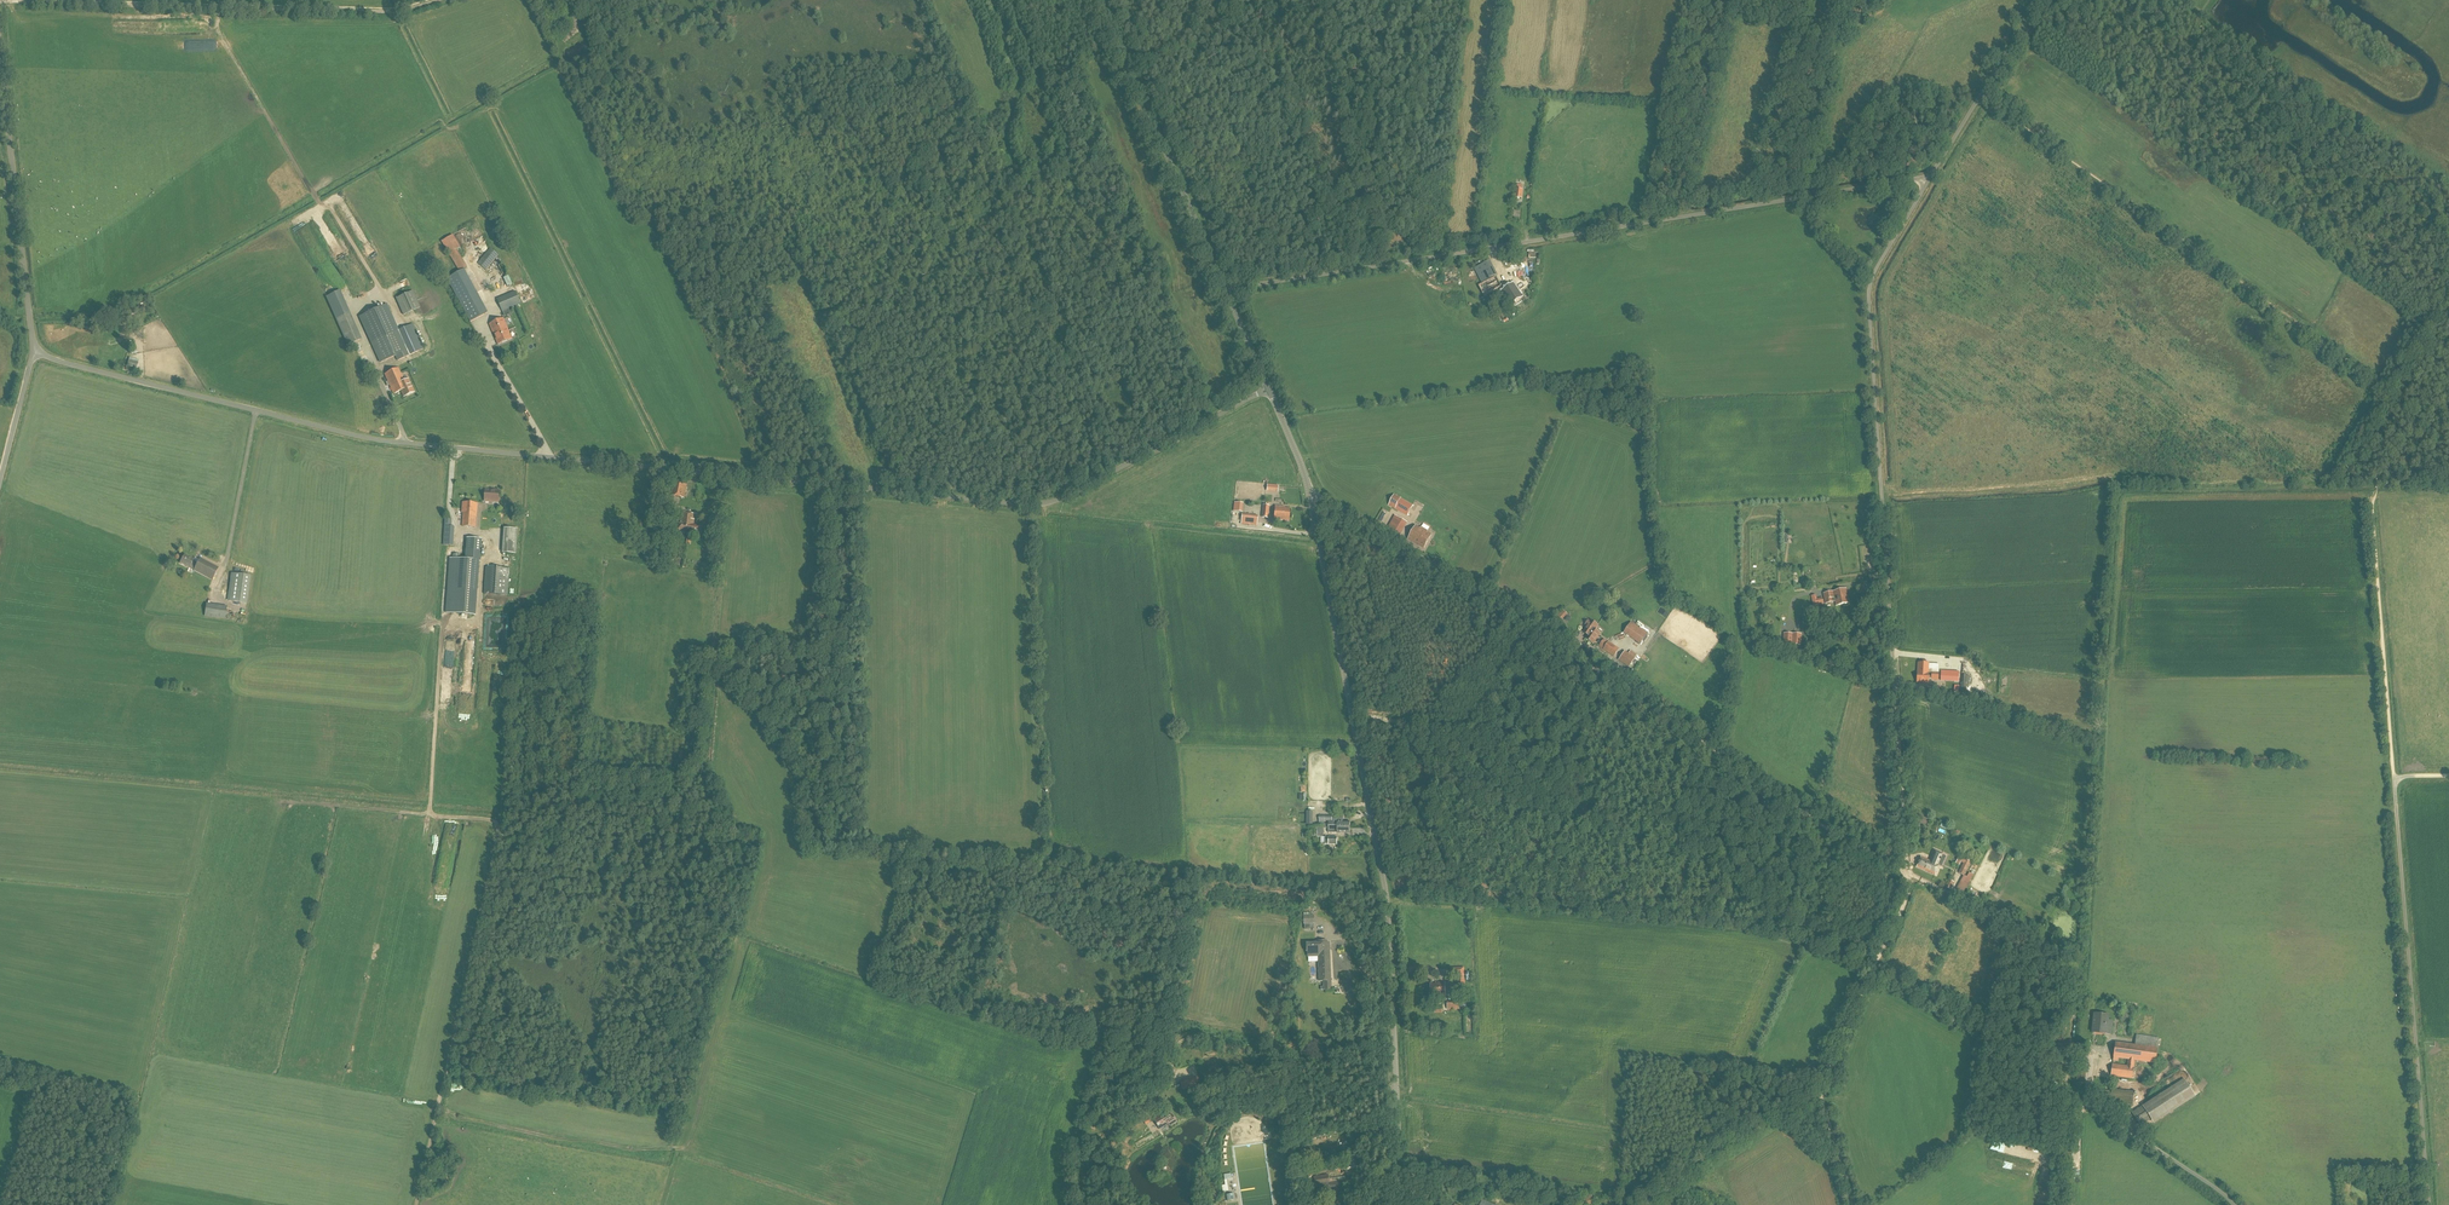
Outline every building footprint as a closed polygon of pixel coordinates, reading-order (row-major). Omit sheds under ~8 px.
[(452,235),(442,242),(453,260),(460,272),(459,273),(470,291),(471,293),(480,288),(461,256),(457,249),(460,247),(452,235)] [(491,249),(478,264),(486,271),(499,256),(491,249)] [(1484,296),(1501,287),(1496,276),(1478,286),(1484,296)] [(1512,281),(1509,283),(1502,289),(1511,302),(1519,296),(1521,295),(1512,281)] [(342,290),(328,295),(336,313),(349,308),(342,290)] [(420,307),(419,305),(413,291),(396,298),(402,313),(403,315),(420,307)] [(515,291),(497,299),(502,312),(521,304),(515,291)] [(142,307),(144,306),(149,304),(146,299),(140,302),(142,307)] [(386,305),(360,316),(371,342),(380,362),(395,356),(397,360),(406,357),(423,349),(412,324),(397,330),(386,305)] [(498,345),(512,339),(503,319),(490,324),(498,345)] [(350,334),(344,336),(347,344),(350,343),(353,342),(350,334)] [(408,379),(404,381),(398,368),(384,374),(393,394),(401,391),(404,397),(414,392),(408,379)] [(804,388),(809,399),(815,396),(811,385),(804,388)] [(687,480),(675,478),(671,495),(684,498),(687,480)] [(499,502),(499,490),(494,490),(494,491),(486,490),(485,500),(489,500),(489,502),(499,502)] [(1407,516),(1413,505),(1394,494),(1389,505),(1407,516)] [(1236,501),(1236,511),(1245,511),(1245,502),(1236,501)] [(476,527),(477,503),(463,502),(462,513),(463,513),(462,527),(476,527)] [(1288,520),(1290,509),(1284,508),(1284,507),(1275,506),(1274,519),(1288,520)] [(686,530),(688,513),(682,513),(680,524),(679,524),(678,530),(686,530)] [(688,513),(686,530),(700,532),(700,526),(693,525),(695,514),(688,513)] [(1257,523),(1258,515),(1242,514),(1241,521),(1257,523)] [(1399,535),(1406,522),(1397,517),(1390,530),(1399,535)] [(455,527),(452,527),(452,519),(445,519),(443,545),(453,546),(455,527)] [(1427,532),(1429,527),(1425,525),(1422,530),(1416,527),(1409,539),(1418,545),(1424,549),(1432,535),(1427,532)] [(517,547),(518,529),(504,529),(503,547),(503,553),(516,554),(517,547)] [(483,539),(467,538),(465,559),(462,559),(462,558),(460,558),(461,554),(453,554),(453,557),(450,557),(450,558),(446,613),(476,616),(480,562),(481,562),(483,539)] [(184,555),(180,563),(189,568),(191,565),(195,568),(193,571),(206,577),(211,580),(212,580),(218,568),(200,558),(197,563),(193,561),(193,560),(184,555)] [(507,596),(509,569),(486,567),(484,594),(507,596)] [(250,576),(232,574),(228,601),(246,603),(250,576)] [(1836,606),(1849,603),(1846,589),(1823,594),(1826,604),(1835,602),(1836,606)] [(206,604),(206,607),(205,616),(226,619),(227,607),(206,604)] [(1562,620),(1565,617),(1568,613),(1563,609),(1560,612),(1557,615),(1562,620)] [(1588,635),(1585,638),(1593,644),(1600,634),(1595,630),(1599,624),(1592,619),(1591,621),(1589,619),(1585,624),(1587,626),(1583,632),(1588,635)] [(1648,633),(1631,622),(1624,632),(1640,644),(1648,633)] [(232,632),(229,650),(237,651),(240,633),(232,632)] [(1801,645),(1802,634),(1783,633),(1783,645),(1801,645)] [(1614,658),(1614,656),(1620,649),(1609,642),(1603,650),(1614,658)] [(1629,668),(1636,658),(1625,651),(1619,660),(1629,668)] [(1918,672),(1917,683),(1928,683),(1928,680),(1929,673),(1928,673),(1928,669),(1929,664),(1919,664),(1918,672)] [(1929,673),(1928,680),(1931,680),(1931,681),(1938,681),(1939,670),(1928,669),(1928,673),(1929,673)] [(1329,822),(1328,831),(1337,831),(1337,833),(1350,833),(1350,822),(1343,822),(1343,818),(1334,817),(1334,822),(1329,822)] [(1941,856),(1934,852),(1930,859),(1921,854),(1916,863),(1933,872),(1941,856)] [(1965,876),(1971,863),(1959,856),(1955,864),(1959,866),(1961,863),(1963,864),(1958,874),(1963,876),(1954,893),(1961,897),(1971,879),(1965,876)] [(1950,890),(1954,883),(1949,880),(1945,887),(1950,890)] [(1303,924),(1314,924),(1314,915),(1303,916),(1303,924)] [(1331,990),(1329,943),(1306,944),(1307,957),(1318,956),(1319,981),(1323,981),(1324,986),(1324,990),(1331,990)] [(1464,967),(1451,968),(1451,977),(1458,977),(1458,987),(1465,986),(1464,967)] [(1446,997),(1445,982),(1436,982),(1436,984),(1430,984),(1431,995),(1436,995),(1436,997),(1446,997)] [(1447,1010),(1460,1010),(1459,1001),(1447,1001),(1447,1010)] [(2095,1014),(2093,1033),(2094,1033),(2094,1031),(2106,1032),(2106,1034),(2111,1035),(2112,1023),(2109,1023),(2110,1021),(2108,1021),(2109,1016),(2095,1014)] [(2156,1063),(2159,1039),(2136,1036),(2136,1046),(2116,1043),(2111,1075),(2133,1079),(2136,1061),(2156,1063)] [(2086,1057),(2079,1056),(2078,1072),(2086,1072),(2086,1057)] [(1844,1085),(1847,1078),(1840,1076),(1833,1089),(1838,1091),(1841,1083),(1844,1085)] [(1182,1090),(1196,1086),(1194,1077),(1180,1081),(1182,1090)] [(2184,1080),(2134,1113),(2141,1126),(2193,1093),(2184,1080)] [(2133,1105),(2134,1093),(2112,1090),(2112,1092),(2101,1090),(2100,1097),(2111,1099),(2111,1103),(2133,1105)] [(1169,1115),(1167,1111),(1153,1119),(1159,1129),(1168,1124),(1169,1127),(1177,1122),(1172,1113),(1169,1115)] [(1146,1125),(1151,1122),(1147,1115),(1142,1118),(1146,1125)] [(1223,1192),(1228,1191),(1227,1180),(1231,1179),(1231,1174),(1224,1175),(1225,1185),(1222,1185),(1223,1192)] [(1329,1182),(1328,1174),(1313,1176),(1316,1194),(1329,1192),(1329,1191),(1346,1188),(1345,1180),(1329,1182)] [(1591,1193),(1580,1197),(1582,1201),(1584,1200),(1586,1204),(1589,1204),(1594,1203),(1591,1193)]
